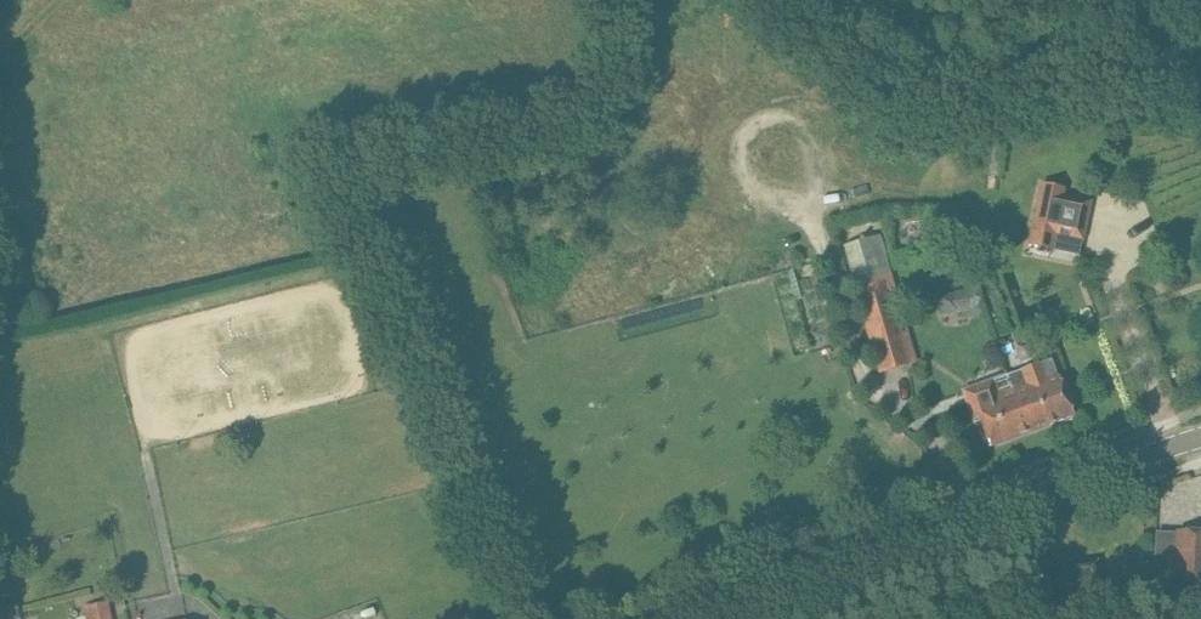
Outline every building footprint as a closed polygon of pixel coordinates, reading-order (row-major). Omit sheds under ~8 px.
[(1042,185),(1029,245),(1052,250),(1055,235),(1081,240),(1082,241),(1090,202),(1063,197),(1064,190),(1042,185)] [(880,236),(843,246),(854,286),(879,373),(916,362),(890,275),(880,236)] [(975,286),(936,295),(941,316),(970,309),(972,318),(982,316),(975,286)] [(1051,360),(1007,376),(1011,389),(1012,389),(1019,408),(1024,406),(1033,430),(1073,416),(1065,393),(1059,378),(1058,378),(1051,360)] [(995,380),(970,390),(975,403),(982,422),(982,423),(990,446),(1033,430),(1024,406),(1019,408),(1012,389),(1011,389),(1007,376),(995,380)] [(1175,580),(1200,581),(1200,532),(1177,531),(1175,580)] [(87,609),(89,618),(111,618),(108,605),(87,609)]
